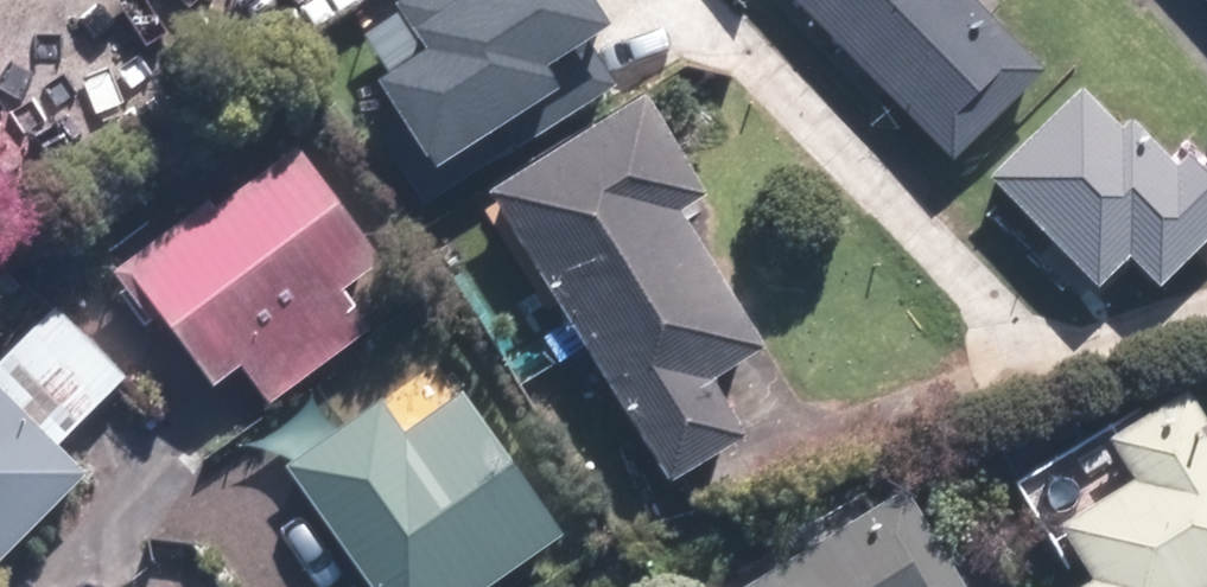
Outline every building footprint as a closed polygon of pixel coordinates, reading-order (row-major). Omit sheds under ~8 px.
[(434,163),(559,86),(543,61),(605,24),(590,0),(400,0),(399,1),(431,52),(383,81),(434,163)] [(961,157),(1054,68),(988,0),(809,0),(961,157)] [(998,173),(1106,283),(1138,251),(1167,281),(1206,243),(1206,157),(1199,150),(1186,162),(1139,114),(1130,122),(1091,82),(998,173)] [(711,195),(649,96),(492,192),(672,482),(748,435),(715,381),(768,348),(684,212),(711,195)] [(307,143),(225,205),(219,197),(135,260),(226,379),(249,361),(278,399),(376,325),(349,289),(393,255),(307,143)] [(130,380),(62,311),(0,372),(0,570),(94,478),(62,446),(130,380)] [(1146,475),(1072,519),(1105,574),(1083,586),(1206,586),(1206,404),(1195,384),(1119,429),(1146,475)] [(389,395),(295,460),(383,586),(487,586),(571,529),(473,388),(413,429),(389,395)] [(912,486),(748,586),(975,586),(912,486)]
